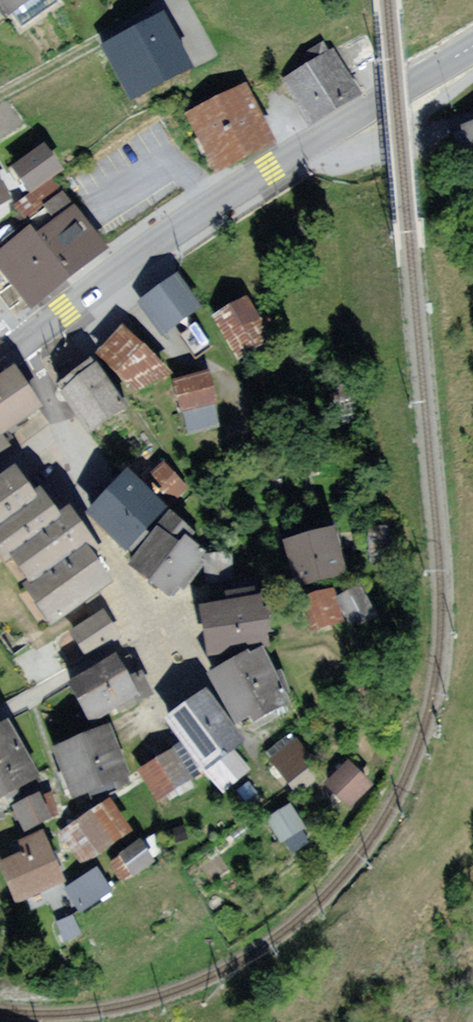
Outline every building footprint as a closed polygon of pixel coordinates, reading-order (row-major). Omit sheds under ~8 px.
[(32,0),(0,0),(0,20),(32,0)] [(166,7),(101,38),(127,91),(192,60),(166,7)] [(337,45),(285,76),(311,120),(363,89),(337,45)] [(248,82),(197,107),(222,159),(273,134),(248,82)] [(445,134),(458,175),(472,170),(472,125),(445,134)] [(46,142),(10,166),(29,194),(65,170),(46,142)] [(10,202),(0,184),(0,207),(10,202)] [(0,251),(0,263),(25,297),(100,241),(69,200),(0,251)] [(179,272),(138,300),(163,335),(203,307),(179,272)] [(250,294),(213,311),(236,361),(273,344),(250,294)] [(125,324),(96,347),(126,383),(154,360),(125,324)] [(93,358),(56,384),(86,427),(123,401),(93,358)] [(0,374),(0,433),(43,404),(16,363),(0,374)] [(208,367),(173,377),(188,431),(223,421),(208,367)] [(130,460),(88,502),(129,543),(170,501),(130,460)] [(0,481),(0,544),(12,560),(18,555),(38,583),(32,587),(55,619),(106,582),(85,552),(92,547),(68,513),(57,520),(39,494),(31,500),(11,473),(0,481)] [(178,532),(162,519),(134,555),(180,591),(215,547),(185,523),(178,532)] [(391,525),(371,525),(371,562),(390,562),(391,525)] [(338,527),(289,538),(298,579),(347,568),(338,527)] [(364,586),(343,594),(354,621),(374,613),(364,586)] [(335,588),(300,596),(307,629),(342,622),(335,588)] [(261,591),(201,601),(209,648),(269,638),(261,591)] [(104,608),(72,630),(86,654),(119,632),(104,608)] [(260,645),(214,668),(240,719),(286,696),(260,645)] [(122,652),(69,681),(89,718),(143,689),(122,652)] [(248,740),(208,684),(164,715),(204,771),(248,740)] [(0,726),(0,796),(39,774),(9,721),(0,726)] [(113,724),(54,743),(70,796),(130,777),(113,724)] [(290,732),(266,749),(292,784),(315,767),(290,732)] [(193,777),(173,748),(139,771),(160,800),(193,777)] [(348,770),(332,787),(349,802),(364,784),(348,770)] [(40,787),(13,800),(25,825),(52,813),(40,787)] [(107,799),(59,832),(80,863),(128,830),(107,799)] [(292,803),(270,815),(284,840),(306,828),(292,803)] [(0,853),(0,882),(6,899),(57,877),(37,827),(19,833),(22,839),(0,853)] [(146,836),(117,855),(131,877),(161,858),(146,836)] [(94,870),(67,886),(81,910),(108,894),(94,870)]
